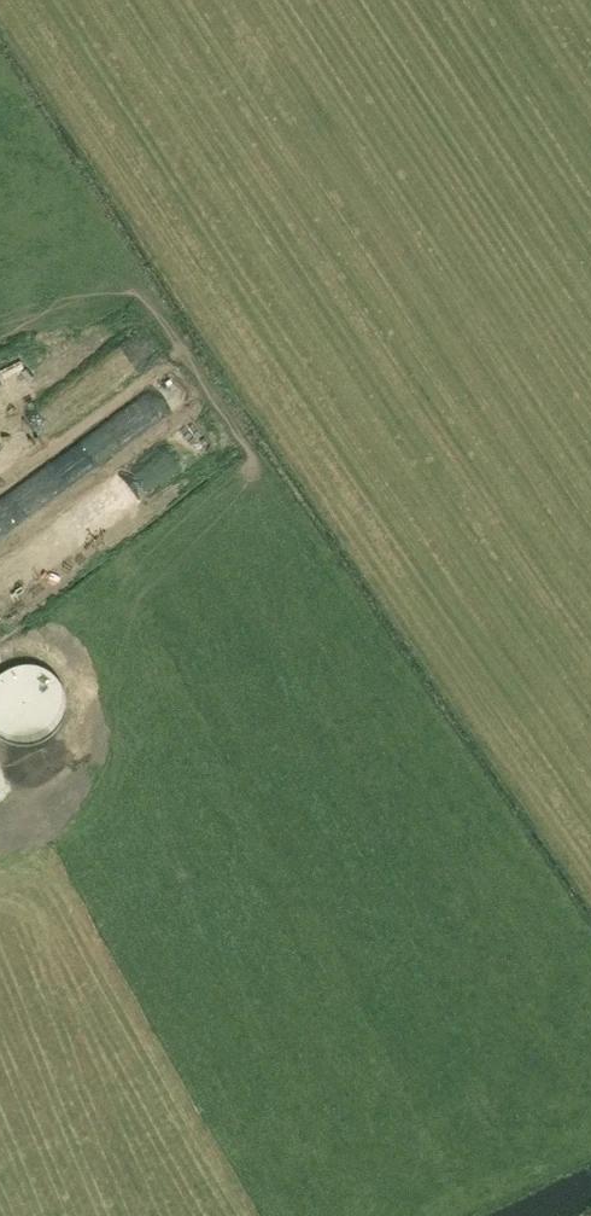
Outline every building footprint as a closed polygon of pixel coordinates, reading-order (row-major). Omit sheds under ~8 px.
[(0,677),(1,678),(2,679),(3,680),(4,681),(5,682),(6,683),(7,684),(8,685),(9,686),(11,687),(12,688),(13,688),(14,689),(16,690),(17,690),(18,691),(20,691),(21,692),(22,692),(24,693),(25,693),(26,693),(28,694),(29,694),(31,694),(32,694),(34,694),(35,694),(37,694),(38,694),(39,694),(41,693),(42,693),(44,693),(45,692),(46,692),(48,692),(49,691),(51,690),(52,690),(53,689),(54,688),(56,688),(57,687),(58,686),(59,685),(60,684),(61,683),(62,682),(63,681),(64,680),(65,679),(66,678),(67,677),(68,676),(69,675),(69,673),(70,672),(71,671),(71,669),(72,668),(73,667),(73,665),(73,664),(74,663),(74,661),(74,660),(75,658),(75,657),(75,655),(75,654),(75,653),(75,651),(75,650),(75,648),(75,647),(74,645),(74,644),(74,643),(73,641),(73,640),(73,638),(72,637),(71,636),(71,634),(70,633),(69,632),(69,631),(68,629),(67,628),(66,627),(65,626),(64,625),(63,624),(62,623),(61,622),(60,621),(59,620),(58,619),(57,618),(56,618),(54,617),(53,616),(52,615),(51,615),(49,614),(48,614),(46,613),(45,613),(44,612),(42,612),(41,612),(39,612),(38,611),(37,611),(35,611),(34,611),(32,611),(31,611),(29,611),(28,612),(26,612),(25,612),(24,612),(22,613),(21,613),(20,614),(18,614),(17,615),(16,615),(14,616),(13,617),(12,618),(11,618),(9,619),(8,620),(7,621),(6,622),(5,623),(4,624),(3,625),(2,626),(1,627),(0,628),(0,629),(0,677)]
